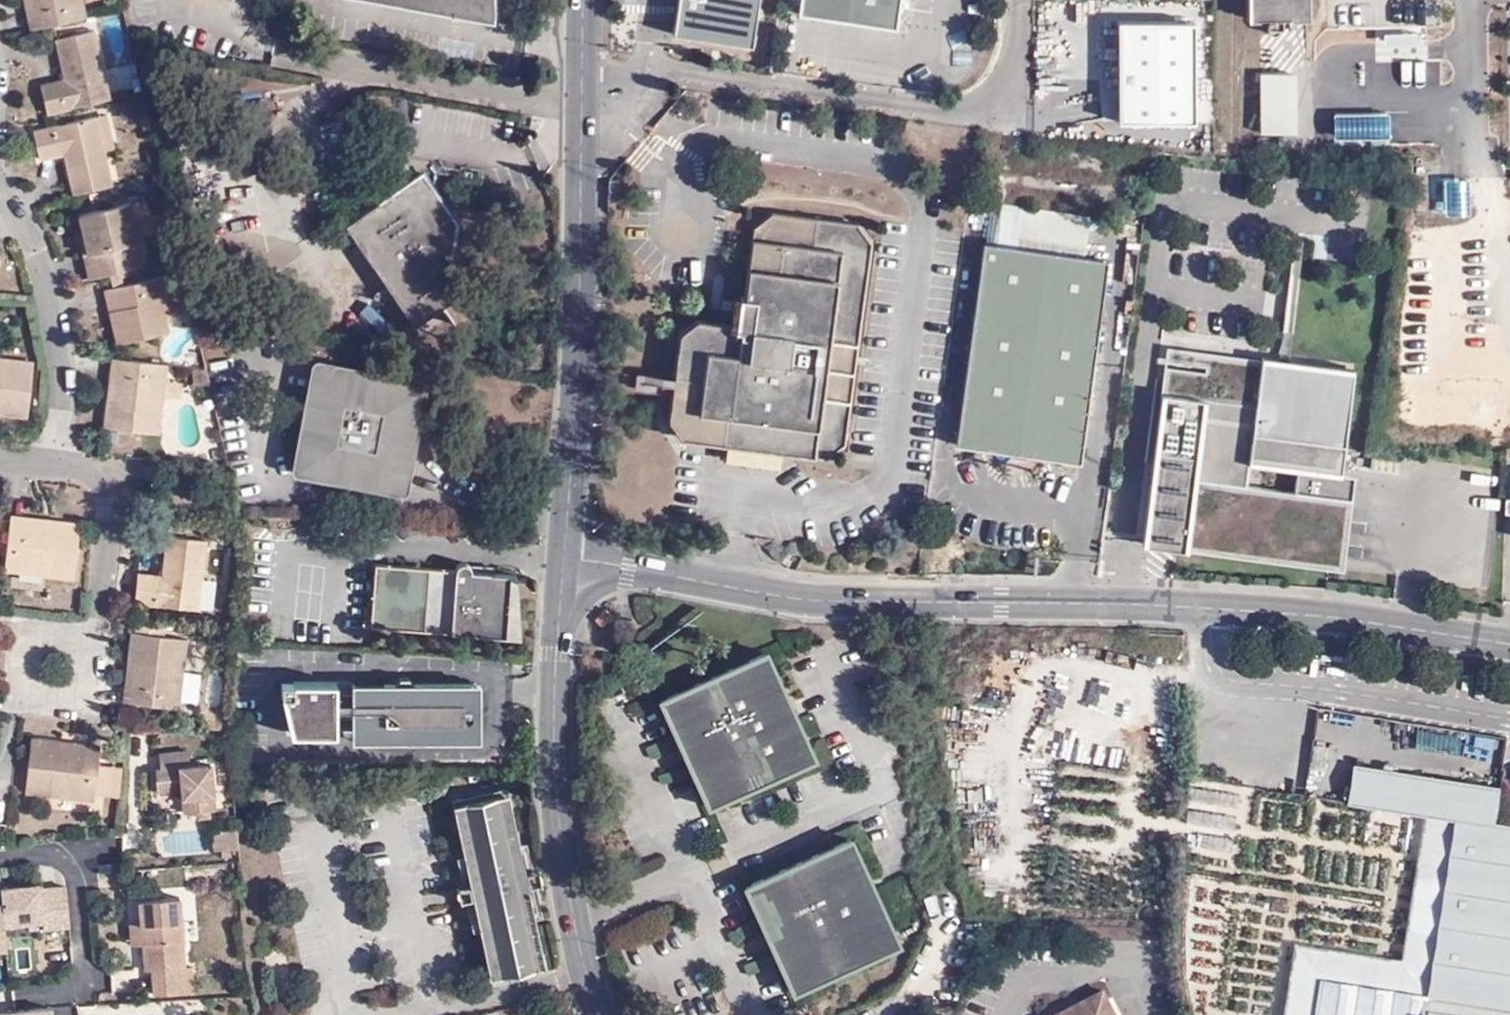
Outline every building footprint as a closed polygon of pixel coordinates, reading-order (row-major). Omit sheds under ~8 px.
[(90,17),(86,0),(34,0),(40,29),(90,17)] [(496,27),(495,0),(349,0),(496,27)] [(675,42),(761,54),(768,0),(680,0),(675,42)] [(799,16),(897,30),(901,0),(802,0),(799,16)] [(1242,18),(1299,18),(1299,0),(1242,0),(1242,18)] [(1334,6),(1336,25),(1391,19),(1389,1),(1334,6)] [(1192,22),(1116,20),(1113,126),(1189,128),(1192,22)] [(50,113),(113,99),(97,30),(59,38),(68,78),(44,83),(50,113)] [(1284,67),(1256,66),(1254,129),(1283,129),(1284,67)] [(99,117),(107,153),(119,151),(111,115),(99,117)] [(77,196),(114,186),(107,153),(99,117),(38,132),(44,158),(68,153),(77,196)] [(415,333),(460,304),(449,286),(460,231),(423,179),(346,231),(415,333)] [(1443,179),(1418,179),(1418,208),(1443,208),(1443,179)] [(130,198),(138,234),(151,231),(143,196),(130,198)] [(89,278),(146,266),(138,234),(130,198),(81,210),(89,248),(82,250),(89,278)] [(1024,206),(1018,247),(1087,257),(1093,215),(1024,206)] [(818,455),(840,439),(870,243),(857,224),(767,209),(751,223),(741,291),(734,291),(728,322),(695,316),(674,330),(674,331),(663,410),(678,433),(724,441),(778,447),(818,455)] [(1018,247),(984,243),(956,445),(1081,463),(1108,260),(1087,257),(1018,247)] [(156,276),(110,286),(115,308),(112,309),(120,343),(167,333),(156,276)] [(1167,344),(1141,540),(1340,567),(1367,371),(1167,344)] [(28,408),(32,355),(0,351),(0,406),(28,408)] [(162,434),(171,366),(118,361),(114,399),(108,398),(104,426),(162,434)] [(317,367),(294,483),(412,506),(431,388),(317,367)] [(778,447),(724,441),(722,457),(775,466),(778,447)] [(1504,499),(1501,600),(1509,600),(1509,499),(1504,499)] [(49,527),(11,523),(5,572),(74,579),(80,526),(50,522),(49,527)] [(206,538),(169,535),(164,575),(137,574),(134,602),(198,609),(206,538)] [(442,565),(367,559),(363,623),(513,634),(510,571),(466,566),(465,568),(465,570),(463,572),(462,574),(460,576),(458,576),(456,577),(453,577),(451,577),(449,576),(447,575),(446,573),(444,571),(443,569),(442,566),(442,565)] [(186,637),(132,632),(129,662),(133,662),(129,703),(179,707),(186,637)] [(805,742),(804,739),(773,673),(768,661),(764,655),(760,652),(756,650),(750,649),(745,651),(666,688),(660,693),(658,698),(658,705),(697,793),(701,797),(706,799),(714,799),(795,762),(802,755),(804,752),(805,742)] [(278,680),(290,715),(334,716),(334,665),(278,665),(278,680)] [(480,683),(353,684),(352,740),(480,740),(480,683)] [(95,800),(96,795),(99,765),(100,751),(63,748),(64,741),(32,739),(26,793),(95,800)] [(161,769),(157,769),(158,790),(181,789),(183,812),(216,810),(212,763),(190,764),(190,751),(161,753),(161,769)] [(1347,804),(1422,816),(1454,821),(1427,994),(1320,977),(1314,1014),(1509,1014),(1509,824),(1495,822),(1500,786),(1353,764),(1347,804)] [(99,765),(96,795),(119,797),(122,767),(99,765)] [(535,966),(498,793),(452,802),(489,974),(535,966)] [(1422,816),(1401,959),(1295,942),(1283,1014),(1314,1014),(1320,977),(1427,994),(1454,821),(1422,816)] [(237,851),(235,831),(210,832),(211,853),(237,851)] [(834,839),(753,874),(752,875),(750,876),(745,879),(742,885),(742,893),(779,974),(781,979),(782,982),(787,987),(795,989),(802,987),(804,985),(884,945),(889,940),(891,933),(890,926),(855,850),(854,847),(849,842),(841,839),(834,839)] [(533,867),(520,871),(523,884),(535,881),(533,867)] [(455,899),(466,896),(462,883),(450,885),(455,899)] [(0,894),(0,908),(0,910),(2,930),(41,926),(43,934),(68,932),(64,892),(39,895),(39,890),(0,894)] [(183,943),(179,891),(137,895),(138,923),(140,946),(147,945),(183,943)] [(128,924),(130,946),(140,946),(138,923),(128,924)] [(153,971),(184,970),(183,943),(147,945),(149,971),(153,971)] [(187,995),(197,994),(195,969),(191,970),(184,970),(187,995)] [(154,997),(187,995),(184,970),(153,971),(153,985),(141,986),(142,997),(154,997)] [(1102,991),(1056,1014),(1115,1014),(1102,991)]
